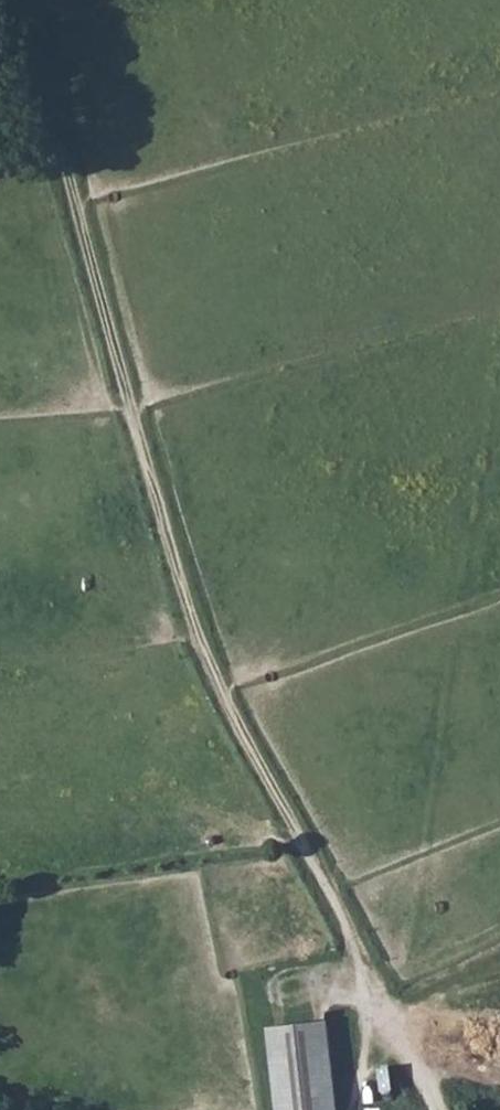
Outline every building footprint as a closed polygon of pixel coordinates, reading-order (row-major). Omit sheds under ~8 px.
[(272,1032),(284,1109),(342,1109),(330,1024),(272,1032)]
